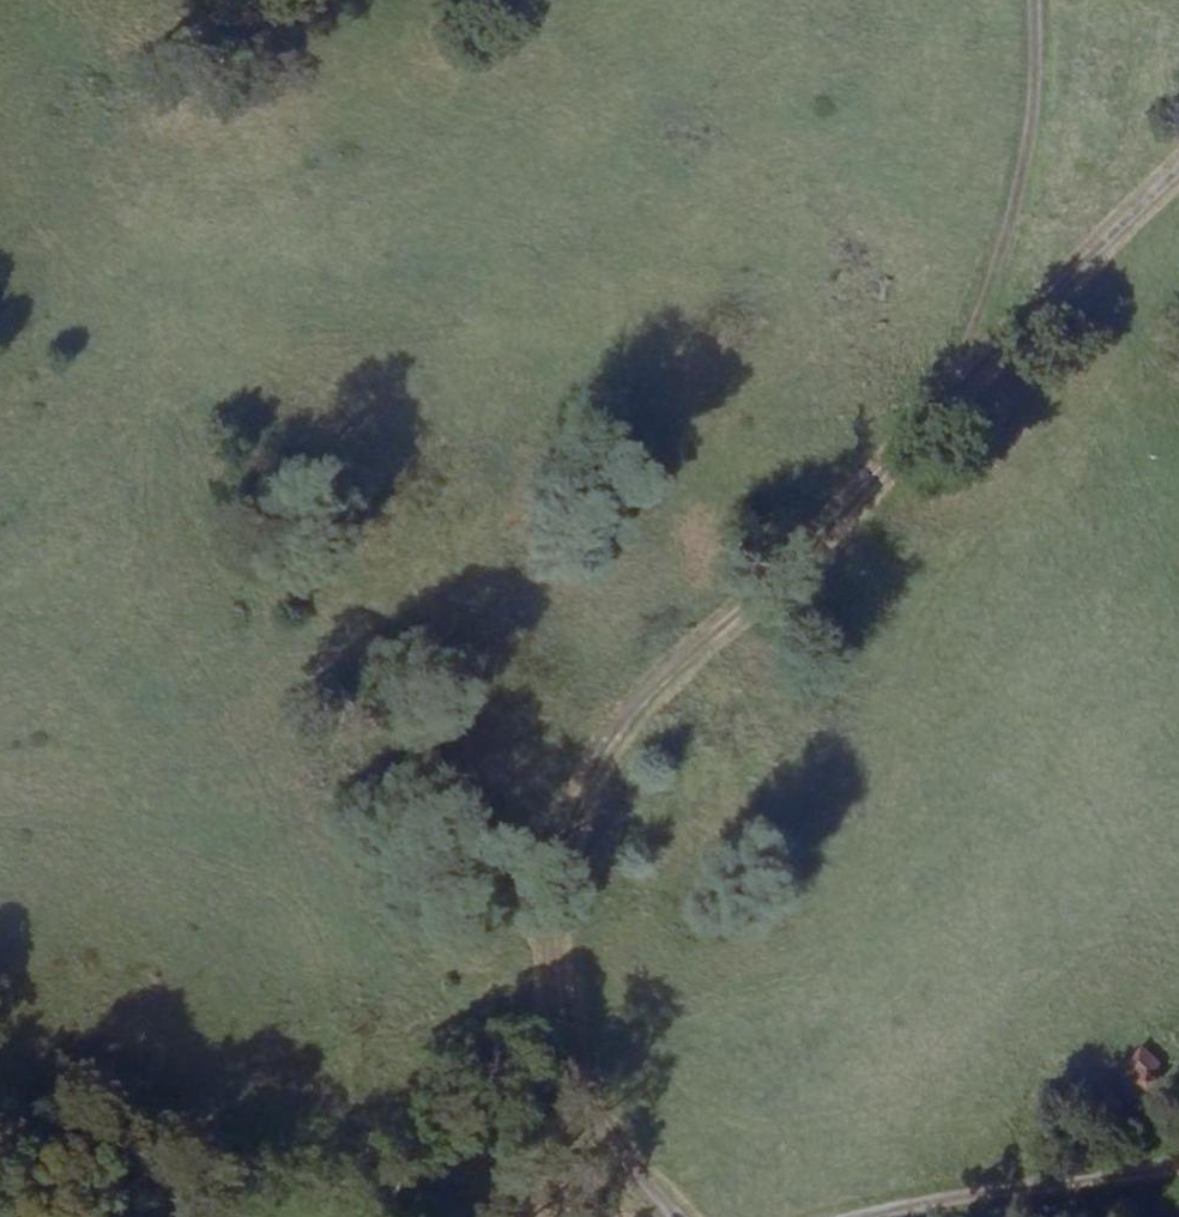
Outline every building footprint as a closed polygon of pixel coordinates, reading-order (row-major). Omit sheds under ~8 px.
[(1138,1081),(1160,1062),(1143,1044),(1121,1063),(1138,1081)]
